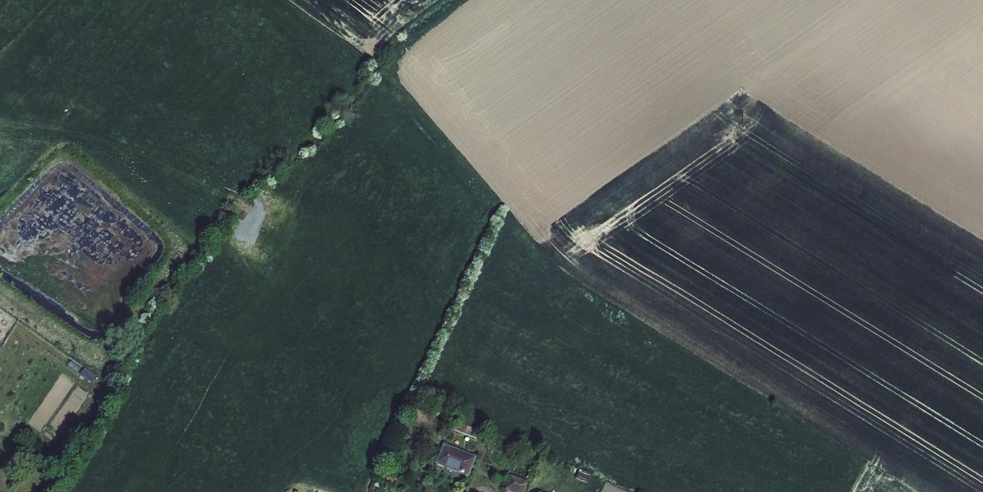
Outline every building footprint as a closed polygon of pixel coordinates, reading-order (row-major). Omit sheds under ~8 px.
[(415,424),(421,410),(415,408),(409,422),(415,424)] [(474,437),(452,428),(450,436),(472,443),(474,437)] [(470,463),(439,451),(433,469),(463,481),(470,463)] [(587,483),(589,477),(578,473),(576,479),(587,483)] [(391,475),(385,480),(392,486),(397,481),(391,475)] [(504,491),(523,491),(524,489),(508,483),(504,491)]
